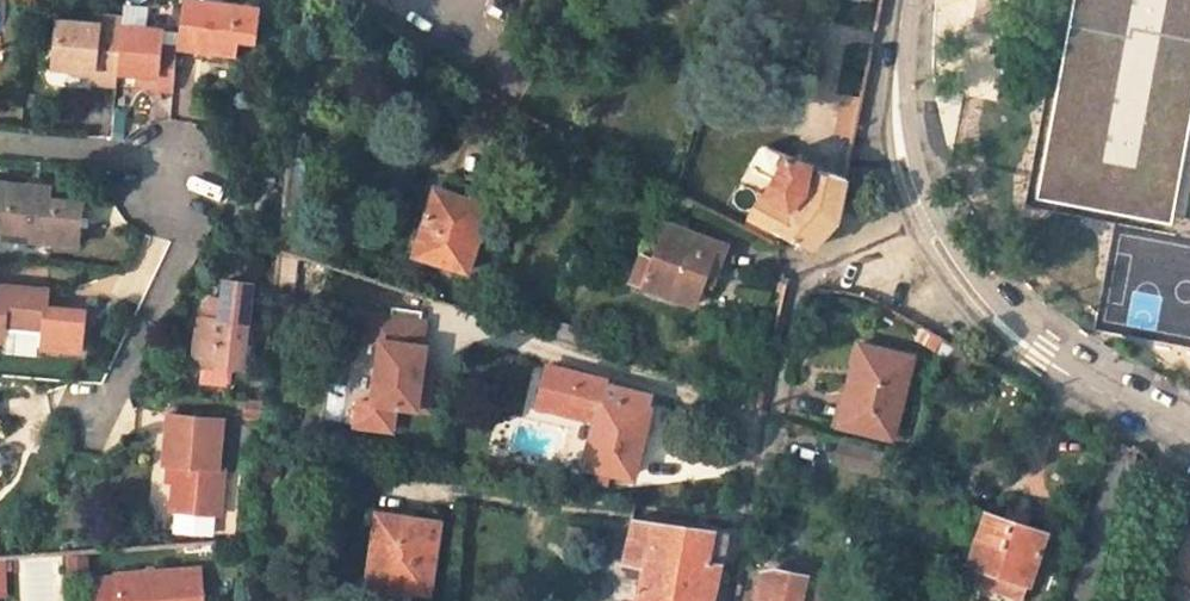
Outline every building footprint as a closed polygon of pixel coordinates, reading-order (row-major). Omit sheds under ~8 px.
[(344,2),(341,0),(317,0),(315,3),(336,15),(344,2)] [(1035,198),(1171,224),(1189,117),(1189,0),(1072,0),(1035,198)] [(260,12),(185,2),(181,52),(181,55),(236,62),(238,48),(256,51),(260,12)] [(99,27),(59,25),(55,72),(94,76),(95,87),(119,89),(120,75),(124,30),(124,23),(99,21),(99,27)] [(166,35),(124,30),(120,75),(160,80),(159,92),(177,95),(181,55),(181,52),(165,51),(166,35)] [(853,140),(861,103),(843,100),(835,135),(853,140)] [(766,145),(762,151),(755,163),(754,173),(768,181),(762,193),(783,204),(771,230),(779,234),(811,251),(836,223),(839,209),(845,179),(766,145)] [(0,186),(0,229),(26,232),(25,241),(73,246),(76,204),(42,200),(42,189),(0,186)] [(455,208),(458,197),(435,190),(415,256),(469,273),(486,217),(455,208)] [(783,204),(762,193),(750,219),(771,230),(783,204)] [(724,245),(667,224),(653,258),(641,253),(629,279),(692,304),(701,281),(707,264),(716,267),(724,245)] [(0,229),(0,239),(25,241),(26,232),(0,229)] [(297,256),(279,251),(277,271),(275,291),(292,293),(297,256)] [(710,284),(716,267),(707,264),(701,281),(710,284)] [(202,306),(200,327),(195,326),(189,366),(201,367),(233,369),(248,370),(256,281),(220,278),(218,297),(208,296),(202,306)] [(1,340),(2,326),(41,328),(39,347),(78,350),(81,310),(42,308),(43,290),(0,286),(0,340),(1,340)] [(424,325),(370,317),(367,342),(380,344),(371,405),(428,413),(432,386),(420,384),(425,350),(420,349),(424,325)] [(913,356),(861,342),(847,392),(855,394),(847,425),(892,437),(913,356)] [(636,442),(641,444),(650,409),(648,409),(651,395),(607,384),(608,380),(546,365),(537,406),(595,420),(584,466),(628,477),(636,442)] [(233,369),(201,367),(199,386),(231,389),(233,369)] [(227,424),(175,418),(169,471),(179,472),(176,519),(182,520),(181,540),(216,542),(218,523),(224,523),(228,477),(222,476),(227,424)] [(838,466),(843,447),(837,445),(832,464),(838,466)] [(875,454),(843,447),(838,466),(870,473),(875,454)] [(878,474),(882,455),(875,454),(870,473),(878,474)] [(1046,531),(986,512),(968,563),(1028,583),(1046,531)] [(381,515),(371,584),(430,593),(440,525),(381,515)] [(713,530),(636,520),(626,561),(645,566),(637,600),(711,600),(720,563),(707,561),(713,530)] [(1170,570),(1189,582),(1189,538),(1170,570)] [(7,565),(0,565),(0,600),(9,600),(7,565)] [(829,580),(775,567),(773,576),(760,573),(754,600),(824,600),(829,580)] [(111,583),(113,600),(201,600),(199,576),(111,583)] [(92,584),(94,600),(113,600),(111,583),(92,584)]
